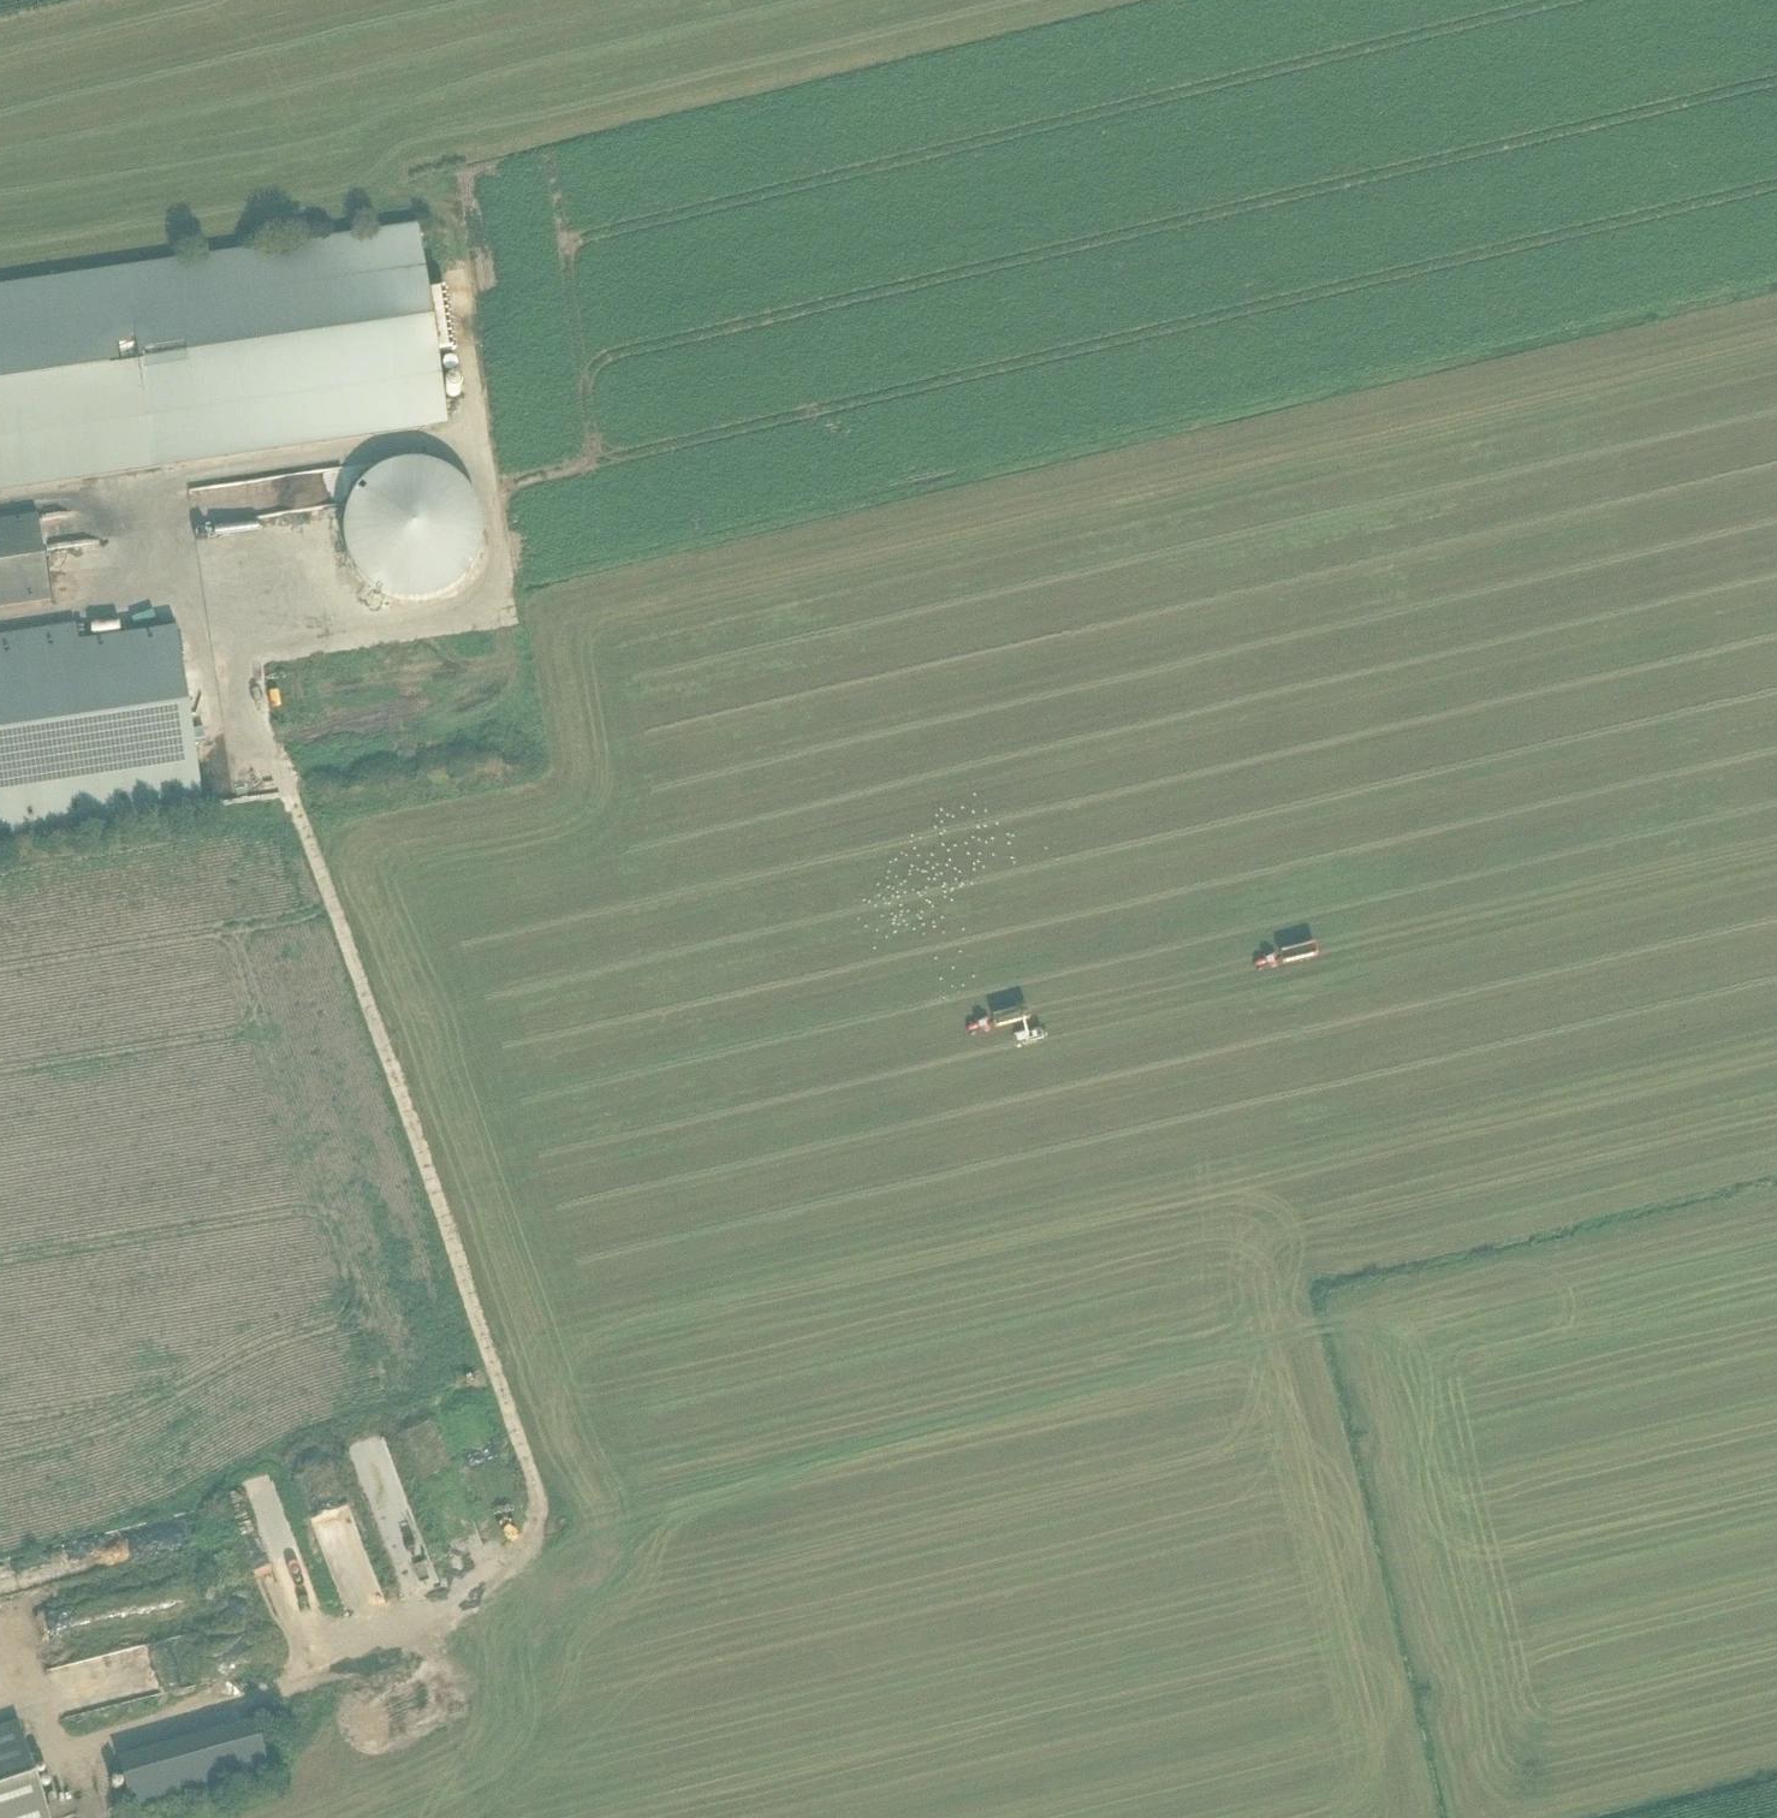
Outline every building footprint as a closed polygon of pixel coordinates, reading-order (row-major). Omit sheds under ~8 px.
[(0,288),(0,492),(448,425),(419,226),(0,288)] [(469,467),(349,465),(348,593),(468,594),(469,467)] [(50,601),(38,517),(0,523),(0,608),(50,601)] [(203,809),(177,629),(79,644),(76,626),(0,637),(0,839),(203,809)] [(307,1499),(308,1510),(331,1509),(330,1470),(294,1471),(295,1499),(307,1499)] [(117,1760),(134,1816),(269,1777),(253,1721),(117,1760)] [(24,1738),(0,1745),(0,1817),(50,1817),(24,1738)]
